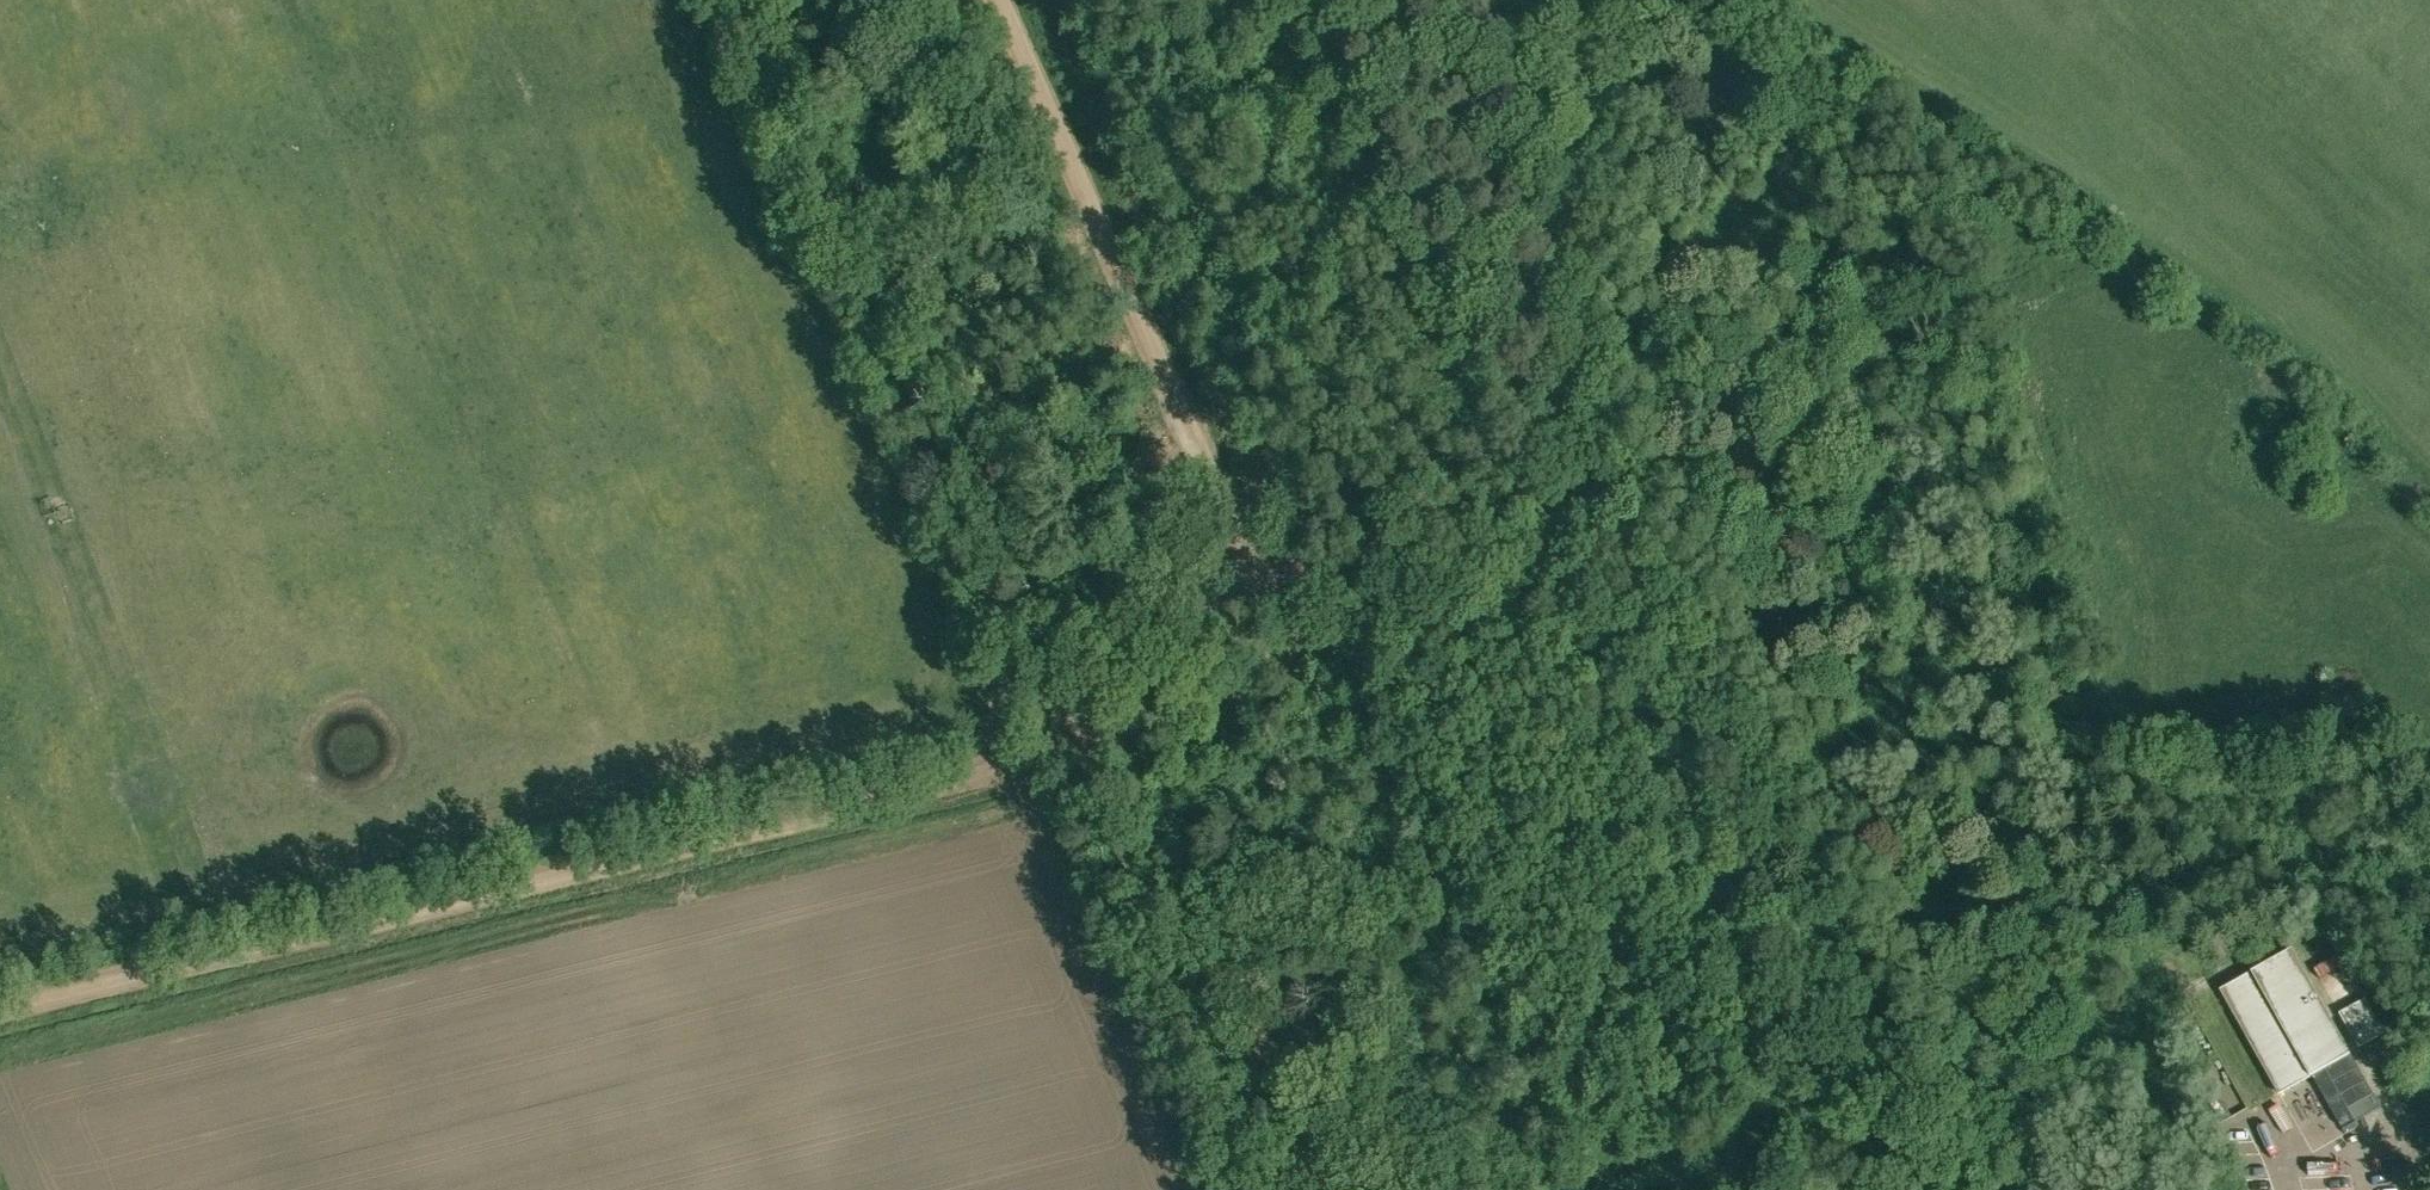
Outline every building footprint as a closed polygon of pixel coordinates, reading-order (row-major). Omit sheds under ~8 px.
[(2292,951),(2222,990),(2280,1093),(2305,1079),(2307,1078),(2312,1075),(2313,1074),(2342,1126),(2354,1120),(2355,1121),(2380,1107),(2350,1054),(2292,951)] [(2354,1005),(2339,1013),(2359,1048),(2385,1033),(2375,1015),(2363,1022),(2354,1005)]
